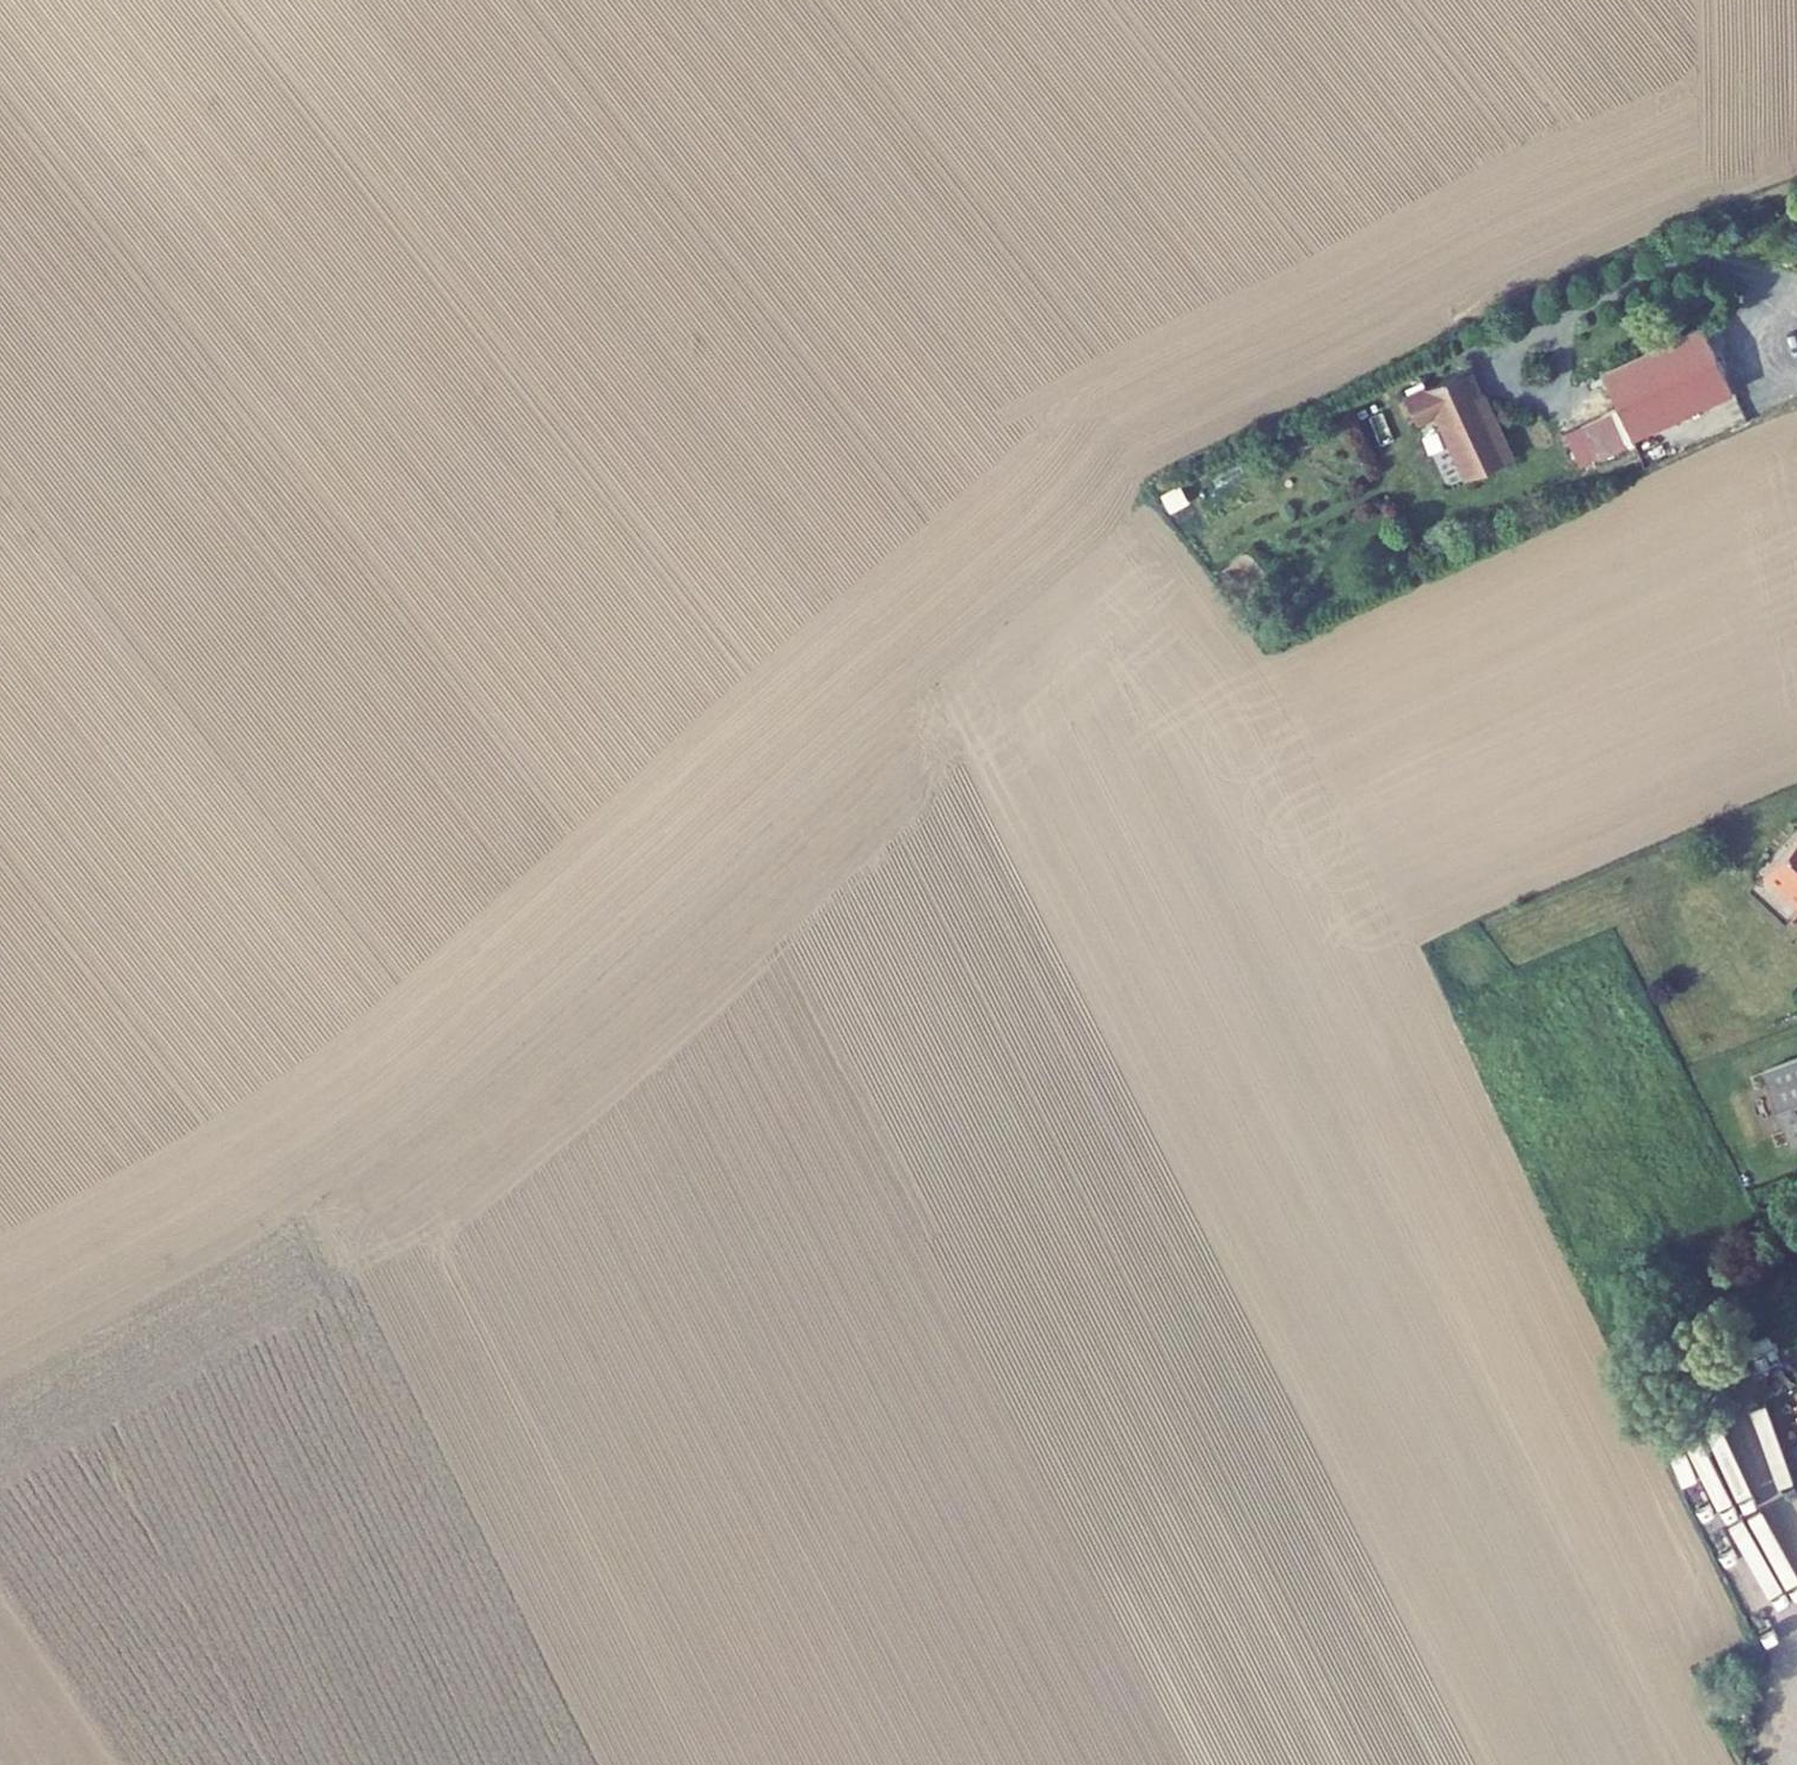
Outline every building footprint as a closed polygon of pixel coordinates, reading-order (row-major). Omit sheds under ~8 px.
[(1717,353),(1619,407),(1639,442),(1619,453),(1627,467),(1612,475),(1622,491),(1656,472),(1655,471),(1753,417),(1717,353)] [(1484,416),(1424,450),(1438,474),(1457,464),(1492,526),(1536,501),(1513,460),(1509,462),(1484,416)] [(1619,453),(1605,461),(1612,475),(1627,467),(1619,453)] [(1764,878),(1796,907),(1796,840),(1764,878)] [(1788,1143),(1796,1140),(1796,1058),(1761,1071),(1788,1143)]
